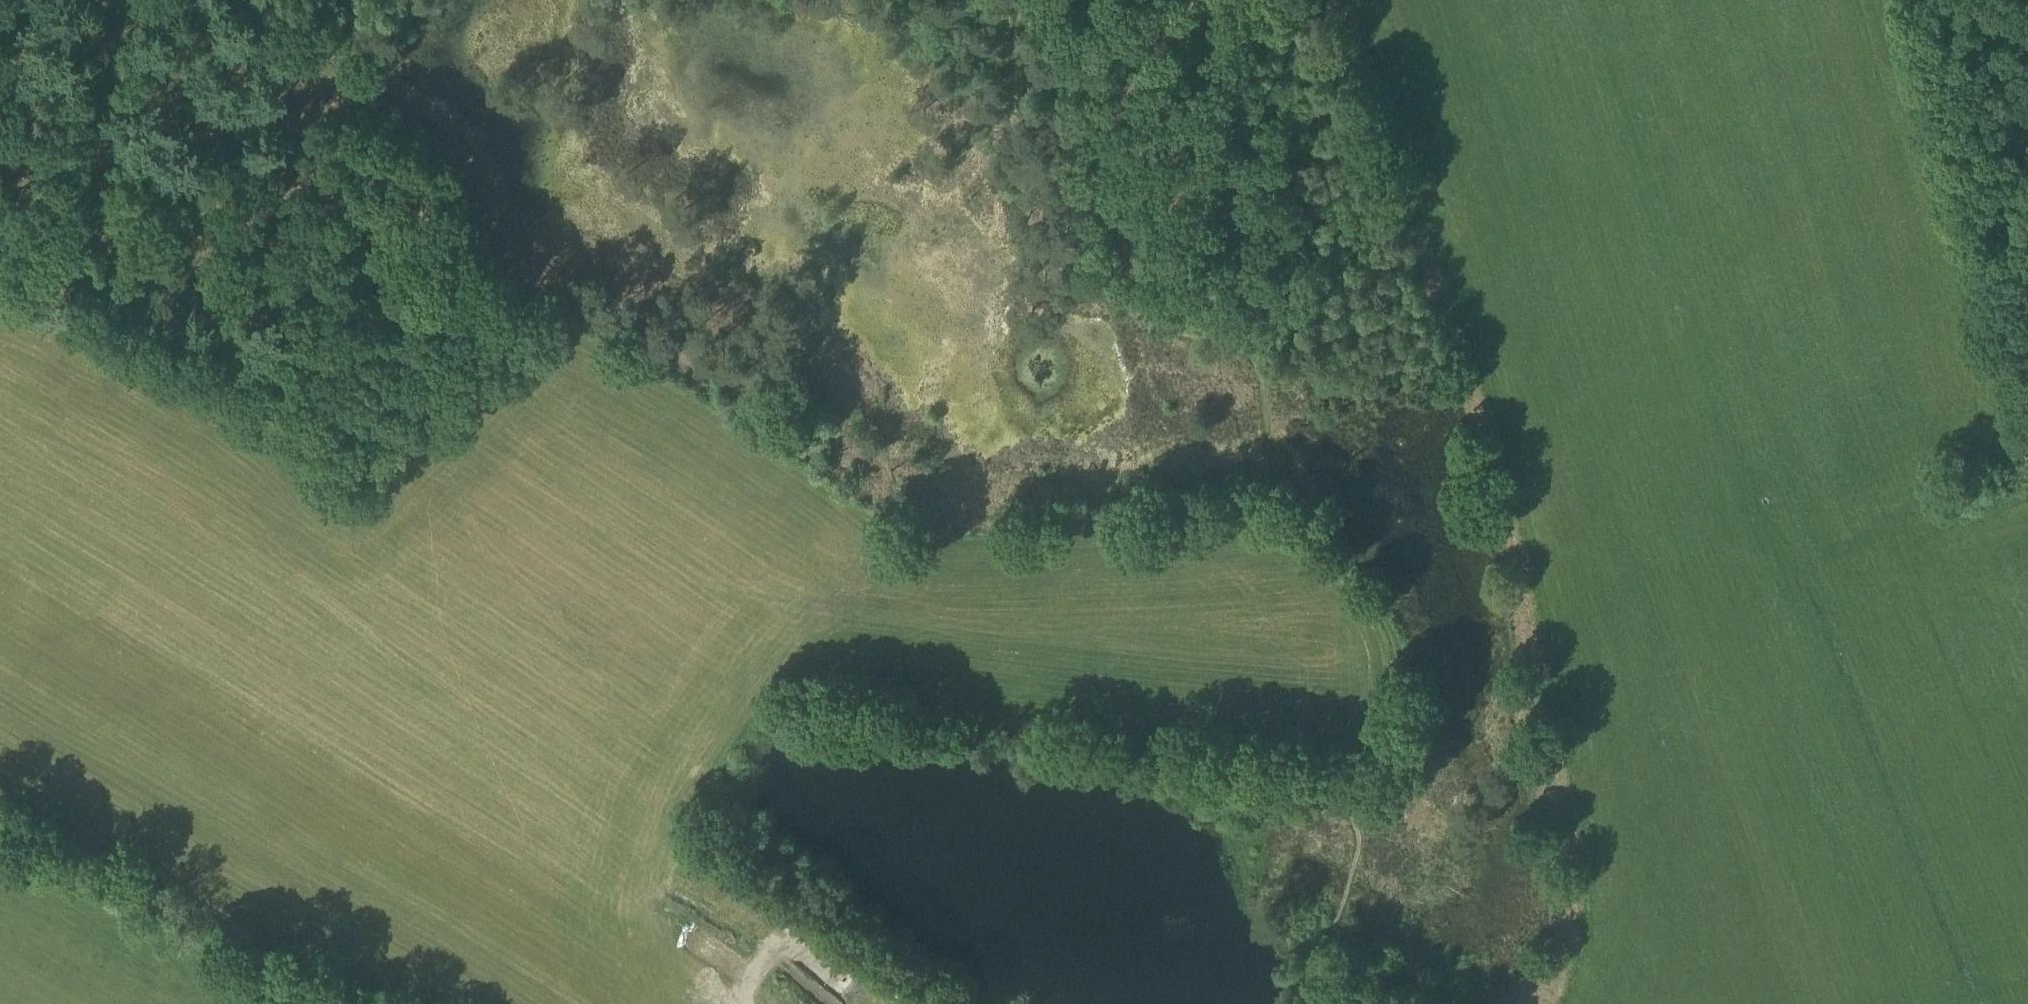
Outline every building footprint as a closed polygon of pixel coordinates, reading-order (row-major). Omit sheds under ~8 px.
[(882,1002),(884,1003),(899,1003),(887,995),(882,1002)]
